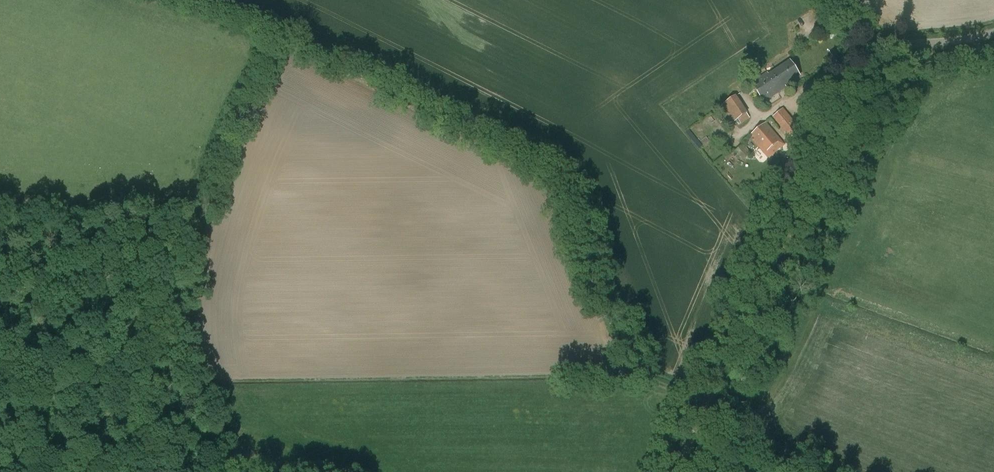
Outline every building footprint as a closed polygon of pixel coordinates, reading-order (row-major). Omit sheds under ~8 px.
[(790,61),(769,76),(766,72),(750,83),(764,103),(786,88),(785,86),(800,76),(790,61)] [(736,95),(716,109),(727,127),(738,120),(741,124),(750,118),(747,114),(748,113),(736,95)] [(783,109),(772,117),(790,140),(801,130),(783,109)] [(749,137),(769,160),(786,145),(765,122),(749,137)] [(735,151),(743,161),(751,155),(743,145),(735,151)]
